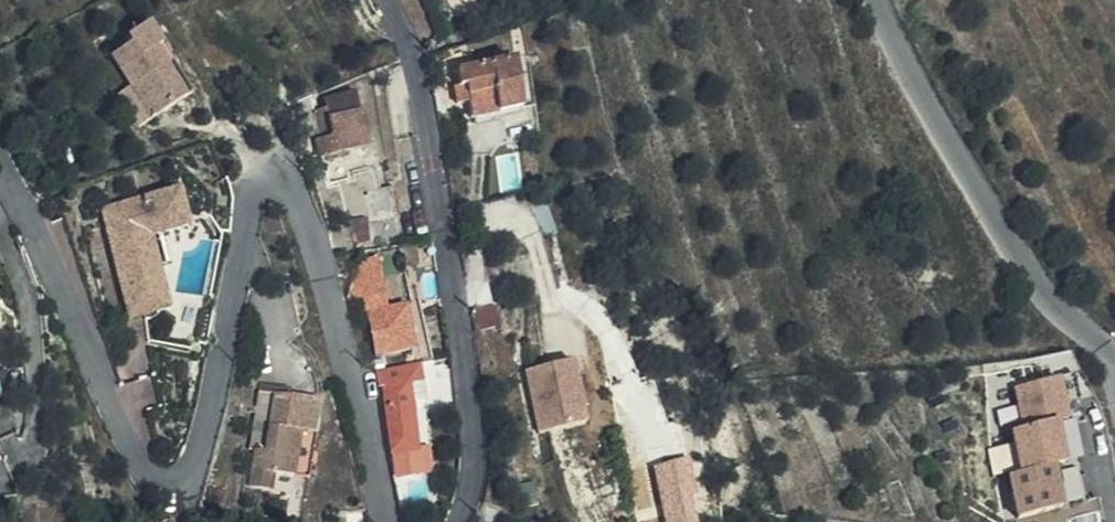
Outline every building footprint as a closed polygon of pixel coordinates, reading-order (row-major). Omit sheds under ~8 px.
[(194,91),(173,58),(166,63),(158,49),(163,45),(150,22),(128,35),(131,41),(111,55),(152,119),(194,91)] [(458,70),(460,86),(468,85),(469,102),(472,116),(523,109),(515,61),(458,70)] [(468,85),(460,86),(454,87),(457,105),(469,102),(468,85)] [(370,90),(358,92),(363,117),(369,148),(381,145),(375,115),(370,90)] [(317,139),(322,156),(369,148),(363,117),(358,92),(328,98),(329,107),(316,109),(320,139),(317,139)] [(355,238),(403,234),(399,183),(372,185),(375,213),(353,214),(355,238)] [(161,227),(165,239),(186,232),(174,188),(108,207),(138,316),(150,314),(175,307),(162,261),(150,264),(141,232),(161,227)] [(157,241),(165,239),(161,227),(141,232),(150,264),(162,261),(157,241)] [(382,283),(365,286),(367,296),(378,352),(415,346),(405,303),(387,306),(382,283)] [(367,296),(365,286),(354,289),(356,298),(367,296)] [(577,358),(530,368),(543,431),(590,421),(577,358)] [(411,379),(409,365),(378,369),(380,384),(385,384),(393,450),(395,451),(398,477),(422,473),(419,446),(414,403),(456,398),(453,374),(411,379)] [(1069,376),(1055,379),(1065,420),(1053,424),(1062,464),(1050,466),(1060,506),(1087,499),(1068,424),(1080,421),(1069,376)] [(1065,420),(1055,379),(1013,390),(1024,431),(1011,434),(1021,474),(1009,476),(1018,516),(1060,506),(1050,466),(1062,464),(1053,424),(1065,420)] [(305,429),(318,431),(322,399),(295,396),(297,386),(263,382),(254,448),(259,449),(255,485),(277,488),(279,473),(298,476),(305,429)] [(319,432),(318,431),(305,429),(298,476),(314,477),(319,432)] [(419,446),(422,473),(434,473),(430,445),(419,446)] [(668,521),(698,521),(691,492),(697,491),(689,457),(654,465),(668,521)]
